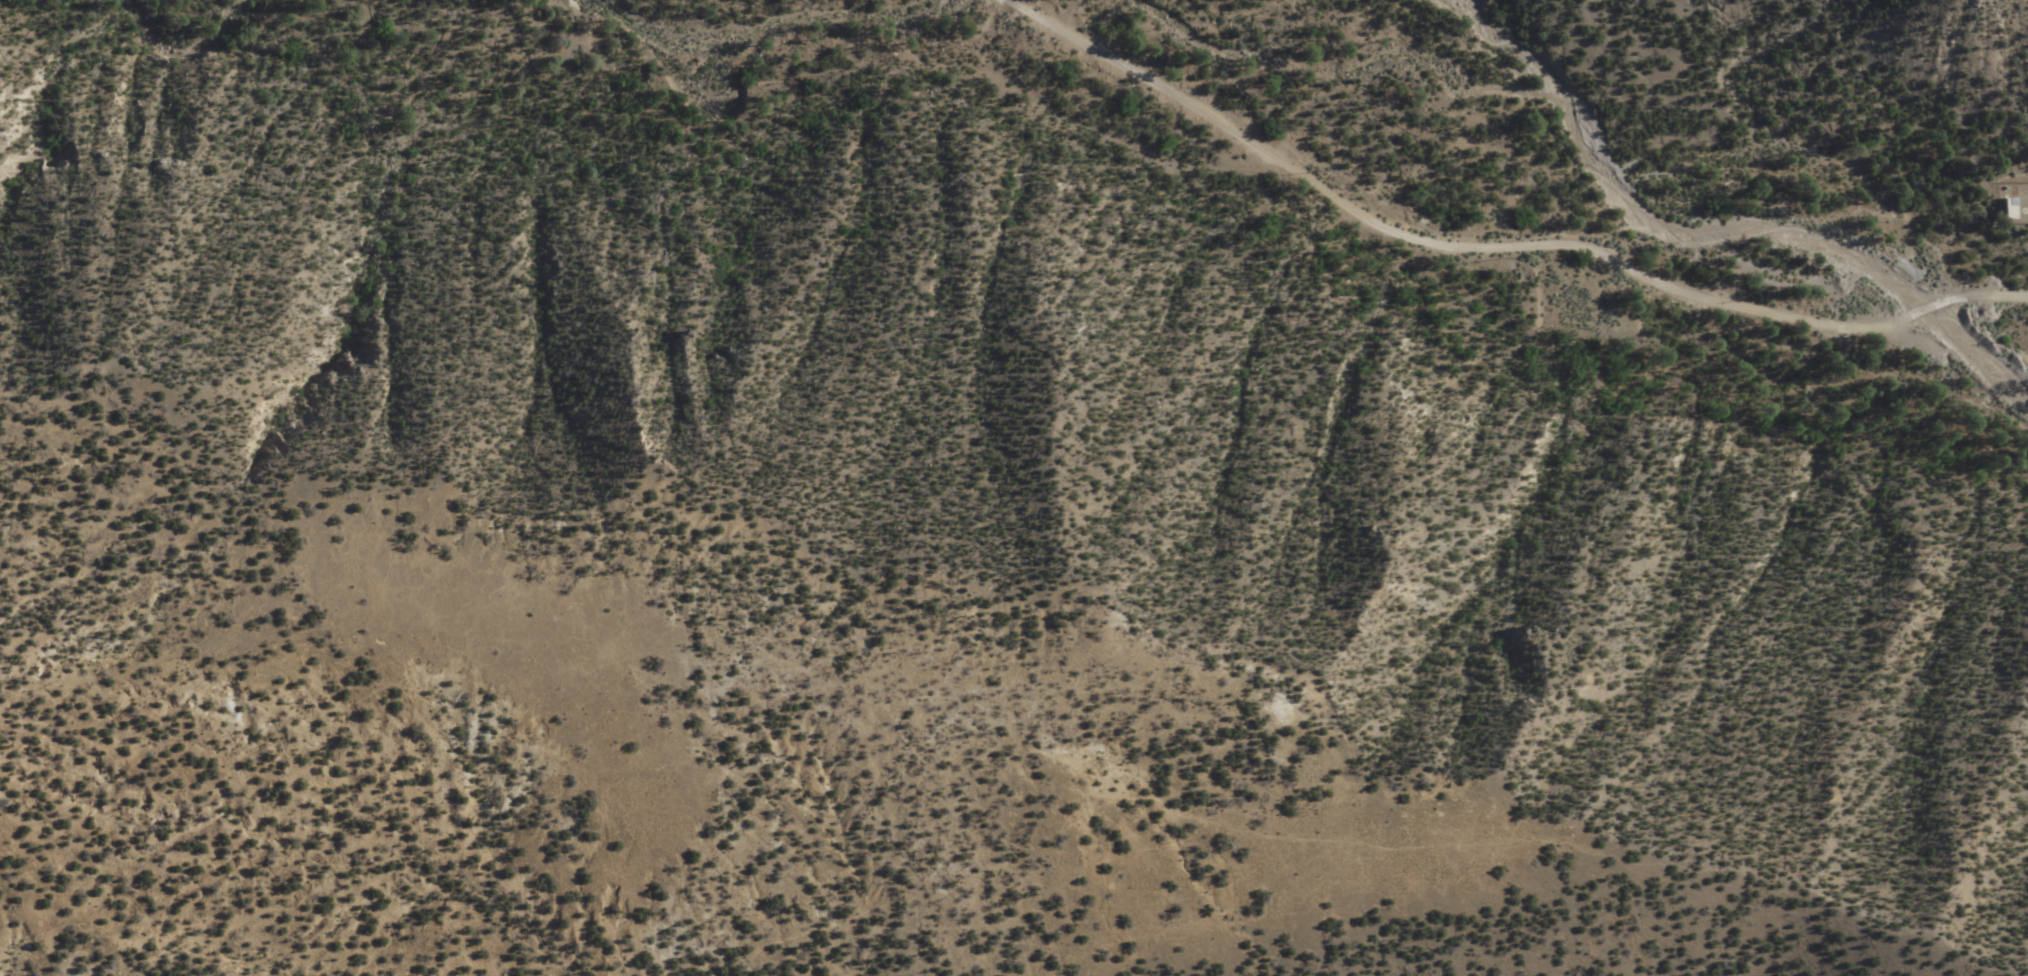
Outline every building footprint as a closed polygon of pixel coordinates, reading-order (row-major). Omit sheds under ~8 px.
[(2016,185),(2027,185),(2027,207),(2016,207),(2016,185)] [(2012,199),(1999,199),(1999,221),(2011,222),(2012,199)]
